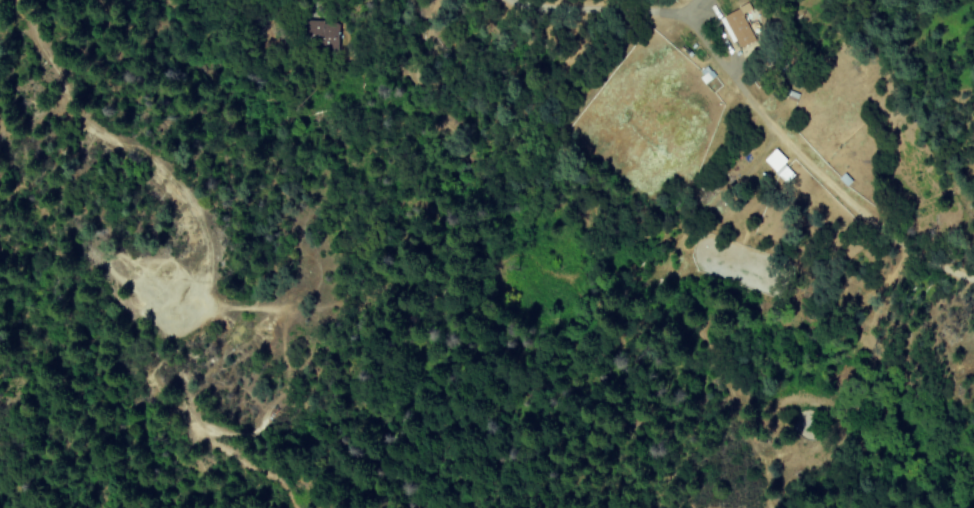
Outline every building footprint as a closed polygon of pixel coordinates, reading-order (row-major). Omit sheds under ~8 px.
[(750,9),(747,3),(719,17),(735,49),(753,40),(740,14),(750,9)] [(337,22),(312,23),(313,47),(338,46),(337,22)] [(703,84),(714,75),(707,67),(697,76),(703,84)] [(773,172),(785,161),(774,149),(762,160),(773,172)] [(793,174),(784,167),(777,176),(785,183),(793,174)]
